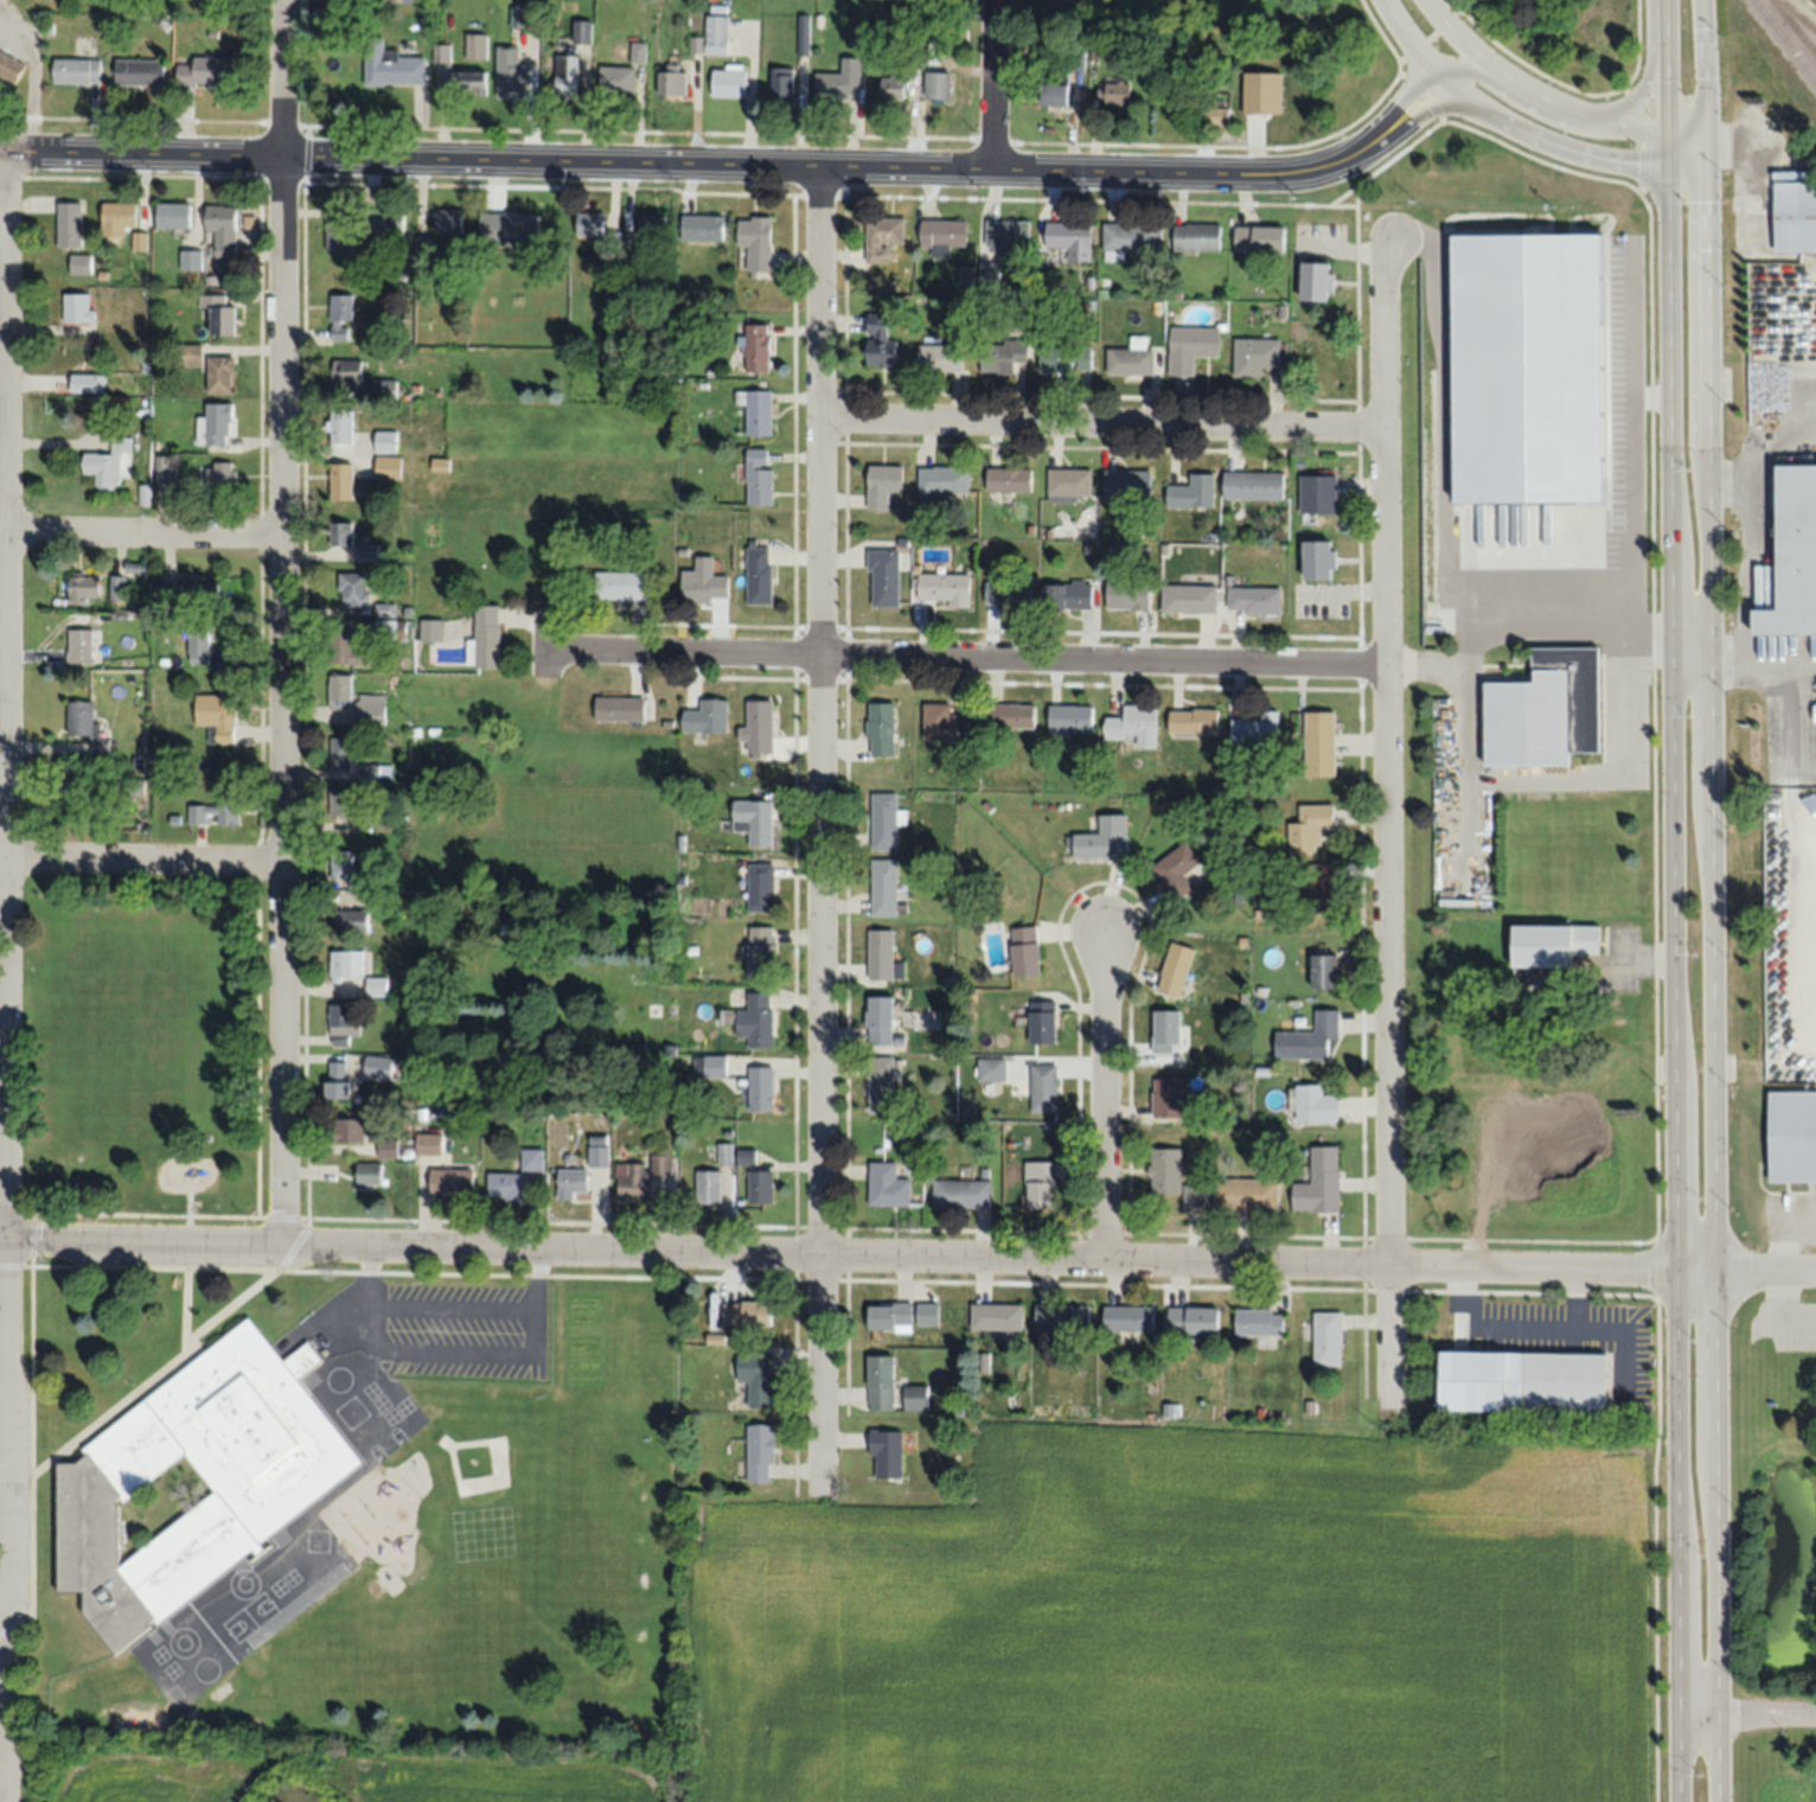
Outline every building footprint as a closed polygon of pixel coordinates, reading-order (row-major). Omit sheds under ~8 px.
[(730,15),(706,15),(706,55),(730,55),(730,15)] [(798,55),(810,55),(810,15),(798,15),(798,55)] [(591,43),(592,21),(574,20),(573,42),(591,43)] [(466,59),(487,59),(487,33),(466,33),(466,59)] [(366,86),(427,85),(427,56),(401,57),(401,50),(380,50),(380,47),(366,47),(366,86)] [(526,96),(526,47),(498,47),(498,96),(526,96)] [(0,49),(0,80),(15,87),(27,62),(0,49)] [(579,55),(556,55),(556,95),(579,95),(579,55)] [(235,83),(235,56),(191,56),(191,63),(179,63),(179,83),(235,83)] [(862,99),(862,57),(841,57),(841,72),(816,71),(815,99),(862,99)] [(100,83),(100,58),(55,58),(55,83),(100,83)] [(165,85),(165,59),(116,59),(116,85),(165,85)] [(687,65),(659,65),(659,95),(687,95),(687,65)] [(635,96),(635,66),(601,66),(601,96),(635,96)] [(714,96),(747,96),(747,66),(714,66),(714,96)] [(772,99),(794,99),(794,67),(772,67),(772,99)] [(883,97),(909,97),(909,69),(883,69),(883,97)] [(451,93),(488,93),(488,71),(451,71),(451,93)] [(1258,109),(1288,113),(1291,88),(1279,86),(1280,74),(1263,71),(1258,109)] [(952,72),(926,72),(926,99),(952,99),(952,72)] [(1044,105),(1070,105),(1070,78),(1044,78),(1044,105)] [(1098,82),(1098,105),(1131,105),(1131,82),(1098,82)] [(1210,123),(1229,123),(1229,106),(1210,106),(1210,123)] [(1775,181),(1815,181),(1815,251),(1802,251),(1776,251),(1775,181)] [(58,247),(82,247),(82,202),(58,202),(58,247)] [(136,202),(103,202),(103,235),(126,235),(126,226),(136,226),(136,202)] [(190,202),(158,202),(158,228),(190,228),(190,202)] [(236,206),(209,206),(209,259),(236,259),(236,206)] [(462,209),(437,209),(437,232),(462,232),(462,209)] [(577,235),(605,235),(605,212),(577,212),(577,235)] [(404,213),(375,213),(375,233),(404,233),(404,213)] [(480,241),(538,241),(538,213),(480,213),(480,241)] [(667,213),(641,213),(641,238),(667,238),(667,213)] [(724,214),(682,214),(682,240),(724,240),(724,214)] [(350,250),(350,216),(327,216),(327,250),(350,250)] [(773,216),(740,216),(740,270),(773,270),(773,216)] [(904,218),(866,218),(866,263),(891,263),(891,244),(904,244),(904,218)] [(968,219),(921,219),(921,245),(932,245),(932,257),(954,257),(954,245),(968,245),(968,219)] [(987,248),(1031,248),(1031,221),(987,221),(987,248)] [(1092,260),(1093,223),(1047,223),(1047,248),(1068,248),(1068,260),(1092,260)] [(1105,224),(1105,250),(1163,250),(1163,224),(1105,224)] [(1221,251),(1221,224),(1176,224),(1175,250),(1221,251)] [(1285,226),(1236,226),(1236,252),(1285,252),(1285,226)] [(201,250),(183,250),(183,270),(201,270),(201,250)] [(91,253),(70,253),(70,274),(91,274),(91,253)] [(1603,255),(1567,255),(1567,309),(1601,311),(1603,255)] [(1303,262),(1302,300),(1335,301),(1335,263),(1303,262)] [(64,294),(64,322),(93,322),(93,294),(64,294)] [(352,294),(331,294),(331,339),(352,339),(352,294)] [(235,335),(235,306),(225,306),(225,295),(201,295),(201,306),(211,306),(211,335),(235,335)] [(867,366),(897,366),(897,340),(889,340),(889,312),(867,312),(867,366)] [(746,324),(746,372),(772,372),(772,324),(746,324)] [(1221,327),(1172,327),(1171,376),(1195,376),(1195,358),(1221,358),(1221,327)] [(1109,349),(1108,374),(1155,375),(1155,349),(1148,349),(1148,337),(1132,337),(1132,349),(1109,349)] [(1236,340),(1236,378),(1263,378),(1263,368),(1281,368),(1281,340),(1236,340)] [(1028,341),(985,341),(985,366),(1028,366),(1028,341)] [(919,370),(963,370),(963,344),(919,344),(919,370)] [(1092,373),(1092,347),(1041,347),(1041,373),(1092,373)] [(208,392),(234,392),(234,356),(208,356),(208,392)] [(362,359),(333,359),(333,384),(362,384),(362,359)] [(105,375),(71,375),(71,394),(105,394),(105,375)] [(373,395),(396,395),(396,380),(373,380),(373,395)] [(773,390),(746,390),(746,436),(773,436),(773,390)] [(198,445),(232,445),(232,403),(208,403),(208,415),(198,415),(198,445)] [(330,444),(353,444),(353,409),(330,409),(330,444)] [(376,453),(398,453),(398,430),(376,430),(376,453)] [(95,490),(120,490),(120,454),(132,454),(132,437),(111,437),(111,452),(83,453),(83,476),(95,475),(95,490)] [(175,456),(156,456),(156,482),(175,482),(175,456)] [(376,456),(376,479),(401,479),(401,456),(376,456)] [(236,462),(205,462),(205,489),(236,489),(236,462)] [(331,500),(353,500),(353,464),(331,464),(331,500)] [(903,465),(868,465),(868,510),(903,510),(903,465)] [(1778,607),(1756,607),(1756,631),(1815,631),(1815,466),(1779,466),(1778,607)] [(969,467),(920,467),(920,493),(969,493),(969,467)] [(1032,468),(987,468),(987,492),(1032,492),(1032,468)] [(774,505),(774,469),(749,469),(749,505),(774,505)] [(1092,470),(1049,470),(1049,500),(1092,500),(1092,470)] [(1152,471),(1106,471),(1106,498),(1152,498),(1152,471)] [(1224,500),(1284,500),(1284,472),(1224,472),(1224,500)] [(1191,486),(1168,486),(1168,508),(1214,508),(1214,473),(1191,473),(1191,486)] [(1338,475),(1302,475),(1302,515),(1338,515),(1338,475)] [(331,545),(354,545),(354,522),(331,522),(331,545)] [(1305,542),(1305,579),(1337,579),(1337,542),(1305,542)] [(379,561),(379,543),(358,543),(358,561),(379,561)] [(773,547),(747,547),(747,604),(773,604),(773,547)] [(901,549),(871,549),(871,606),(901,606),(901,549)] [(682,600),(729,601),(730,575),(716,575),(716,556),(695,556),(695,570),(682,569),(682,600)] [(647,601),(647,571),(597,571),(597,601),(647,601)] [(370,573),(342,573),(342,606),(370,606),(370,573)] [(101,574),(70,574),(70,603),(101,603),(101,574)] [(971,574),(919,574),(919,603),(971,603),(971,574)] [(113,596),(122,596),(122,577),(113,577),(113,596)] [(1107,609),(1150,609),(1150,580),(1107,580),(1107,609)] [(219,581),(186,581),(186,604),(219,604),(219,581)] [(1032,608),(1032,582),(986,582),(986,608),(1032,608)] [(1092,609),(1092,582),(1045,582),(1045,609),(1092,609)] [(1163,612),(1217,612),(1217,585),(1163,585),(1163,612)] [(1282,587),(1229,587),(1229,614),(1282,614),(1282,587)] [(468,639),(468,668),(501,668),(501,605),(476,605),(476,639),(468,639)] [(443,620),(422,620),(422,640),(443,640),(443,620)] [(189,663),(209,663),(209,627),(189,627),(189,663)] [(368,664),(368,646),(354,646),(354,627),(335,627),(335,664),(368,664)] [(93,629),(69,629),(69,662),(93,662),(93,629)] [(1488,765),(1486,682),(1535,682),(1535,648),(1599,648),(1600,752),(1568,752),(1568,763),(1488,765)] [(352,675),(331,675),(331,704),(352,704),(352,675)] [(236,694),(196,694),(196,727),(209,727),(209,743),(236,743),(236,694)] [(386,695),(356,695),(356,724),(386,724),(386,695)] [(596,696),(596,720),(646,720),(646,696),(596,696)] [(683,732),(728,732),(728,698),(701,698),(701,710),(683,710),(683,732)] [(773,752),(773,700),(749,700),(749,727),(739,727),(739,752),(773,752)] [(96,701),(68,701),(68,735),(91,735),(91,754),(109,754),(109,737),(97,737),(96,701)] [(896,756),(896,702),(868,702),(868,756),(896,756)] [(923,739),(971,739),(971,715),(951,715),(951,703),(923,703),(923,739)] [(984,729),(1035,729),(1035,704),(984,704),(984,729)] [(1094,705),(1051,705),(1051,732),(1094,732),(1094,705)] [(1124,717),(1106,717),(1106,737),(1157,737),(1157,705),(1124,705),(1124,717)] [(1219,734),(1219,710),(1170,710),(1170,734),(1219,734)] [(1258,719),(1231,719),(1231,746),(1278,746),(1278,711),(1258,711),(1258,719)] [(1336,711),(1304,711),(1304,776),(1336,776),(1336,711)] [(352,737),(331,737),(331,769),(352,769),(352,737)] [(391,778),(390,764),(362,765),(362,779),(391,778)] [(353,789),(330,789),(330,816),(353,816),(353,789)] [(873,851),(899,850),(899,824),(907,824),(907,809),(899,809),(899,793),(872,793),(873,851)] [(239,799),(216,799),(216,804),(188,804),(188,823),(239,823),(239,799)] [(774,799),(734,799),(734,832),(748,832),(748,845),(774,845),(774,799)] [(1322,829),(1335,829),(1335,804),(1302,804),(1302,821),(1290,821),(1290,855),(1322,855),(1322,829)] [(1073,857),(1130,857),(1129,814),(1100,814),(1100,833),(1073,834),(1073,857)] [(1149,870),(1174,903),(1195,888),(1185,875),(1202,862),(1187,841),(1149,870)] [(353,851),(331,851),(331,879),(353,879),(353,851)] [(872,916),(899,916),(899,858),(872,858),(872,916)] [(775,911),(775,863),(749,863),(749,911),(775,911)] [(1338,865),(1304,865),(1304,886),(1338,886),(1338,865)] [(369,909),(337,909),(337,930),(369,930),(369,909)] [(775,975),(775,926),(749,926),(749,975),(775,975)] [(1012,927),(1014,975),(1042,974),(1040,926),(1012,927)] [(1515,966),(1515,926),(1600,926),(1600,953),(1572,953),(1572,967),(1515,966)] [(894,929),(869,929),(869,979),(906,979),(906,960),(894,960),(894,929)] [(1182,997),(1195,949),(1172,942),(1159,990),(1182,997)] [(331,979),(364,979),(364,950),(331,950),(331,979)] [(1313,989),(1340,989),(1340,954),(1313,954),(1313,989)] [(387,993),(387,978),(369,978),(369,993),(387,993)] [(749,1048),(774,1048),(775,993),(750,992),(749,1010),(738,1010),(738,1037),(749,1037),(749,1048)] [(894,996),(868,996),(868,1046),(894,1046),(894,996)] [(1057,1001),(1031,1001),(1031,1043),(1057,1043),(1057,1001)] [(331,1045),(353,1045),(353,1037),(359,1037),(359,1004),(331,1004),(331,1045)] [(1155,1053),(1181,1053),(1181,1010),(1155,1010),(1155,1053)] [(1329,1059),(1329,1042),(1340,1042),(1340,1010),(1316,1010),(1316,1032),(1276,1032),(1276,1058),(1329,1059)] [(728,1077),(728,1055),(694,1055),(694,1077),(728,1077)] [(391,1079),(393,1060),(368,1057),(366,1076),(391,1079)] [(979,1058),(979,1082),(1008,1082),(1008,1058),(979,1058)] [(870,1059),(870,1113),(895,1113),(895,1059),(870,1059)] [(350,1061),(329,1061),(329,1100),(350,1100),(350,1061)] [(1032,1112),(1058,1112),(1058,1064),(1032,1064),(1032,1112)] [(775,1066),(750,1066),(750,1080),(747,1080),(747,1111),(775,1111),(775,1066)] [(1184,1079),(1154,1079),(1154,1117),(1184,1117),(1184,1079)] [(1340,1122),(1340,1096),(1326,1096),(1326,1084),(1292,1084),(1292,1110),(1299,1110),(1299,1122),(1340,1122)] [(1771,1182),(1815,1181),(1815,1088),(1770,1089),(1771,1182)] [(364,1120),(334,1120),(334,1142),(364,1142),(364,1120)] [(418,1154),(443,1154),(443,1133),(418,1133),(418,1154)] [(610,1167),(610,1135),(590,1135),(590,1167),(610,1167)] [(732,1164),(732,1144),(720,1144),(720,1164),(732,1164)] [(1341,1146),(1311,1146),(1311,1184),(1294,1184),(1294,1212),(1341,1212),(1341,1146)] [(523,1170),(543,1170),(543,1149),(523,1149),(523,1170)] [(1183,1149),(1152,1149),(1152,1195),(1185,1194),(1185,1208),(1205,1208),(1205,1186),(1183,1186),(1183,1149)] [(618,1163),(617,1201),(653,1201),(653,1174),(673,1174),(673,1154),(652,1154),(652,1163),(618,1163)] [(384,1162),(358,1162),(358,1184),(384,1184),(384,1162)] [(911,1206),(911,1178),(898,1178),(898,1162),(870,1162),(870,1206),(911,1206)] [(1019,1207),(1058,1207),(1058,1162),(1019,1162),(1019,1207)] [(475,1168),(432,1168),(432,1196),(475,1196),(475,1168)] [(576,1200),(576,1192),(588,1192),(588,1169),(559,1169),(559,1200),(576,1200)] [(696,1203),(722,1203),(722,1170),(696,1170),(696,1203)] [(749,1203),(775,1203),(775,1170),(749,1170),(749,1203)] [(525,1173),(488,1173),(488,1200),(525,1200),(525,1173)] [(1280,1180),(1216,1180),(1216,1211),(1280,1211),(1280,1180)] [(933,1208),(992,1208),(992,1181),(933,1181),(933,1208)] [(773,1326),(773,1302),(724,1302),(724,1326),(773,1326)] [(913,1302),(870,1302),(870,1331),(913,1331),(913,1302)] [(940,1325),(940,1302),(917,1302),(917,1325),(940,1325)] [(1024,1329),(1024,1303),(971,1303),(971,1329),(1024,1329)] [(1037,1305),(1037,1331),(1091,1331),(1091,1305),(1037,1305)] [(1106,1333),(1155,1333),(1155,1307),(1106,1307),(1106,1333)] [(1219,1335),(1219,1308),(1169,1308),(1169,1335),(1219,1335)] [(1285,1336),(1285,1309),(1237,1309),(1237,1336),(1285,1336)] [(1315,1366),(1344,1366),(1344,1312),(1315,1312),(1315,1366)] [(250,1318),(85,1449),(90,1455),(82,1461),(62,1462),(60,1591),(85,1591),(87,1612),(119,1654),(153,1625),(152,1622),(155,1618),(158,1623),(364,1462),(300,1379),(324,1360),(309,1342),(286,1361),(273,1346),(250,1318)] [(1607,1354),(1524,1353),(1524,1414),(1606,1416),(1607,1354)] [(739,1380),(750,1380),(750,1407),(773,1407),(773,1354),(739,1354),(739,1380)] [(870,1409),(896,1409),(896,1355),(870,1355),(870,1409)] [(906,1410),(929,1410),(929,1385),(906,1385),(906,1410)] [(776,1424),(749,1424),(749,1482),(776,1482),(776,1424)] [(905,1477),(905,1430),(873,1430),(873,1477),(905,1477)] [(301,1539),(251,1577),(266,1596),(315,1559),(301,1539)]
